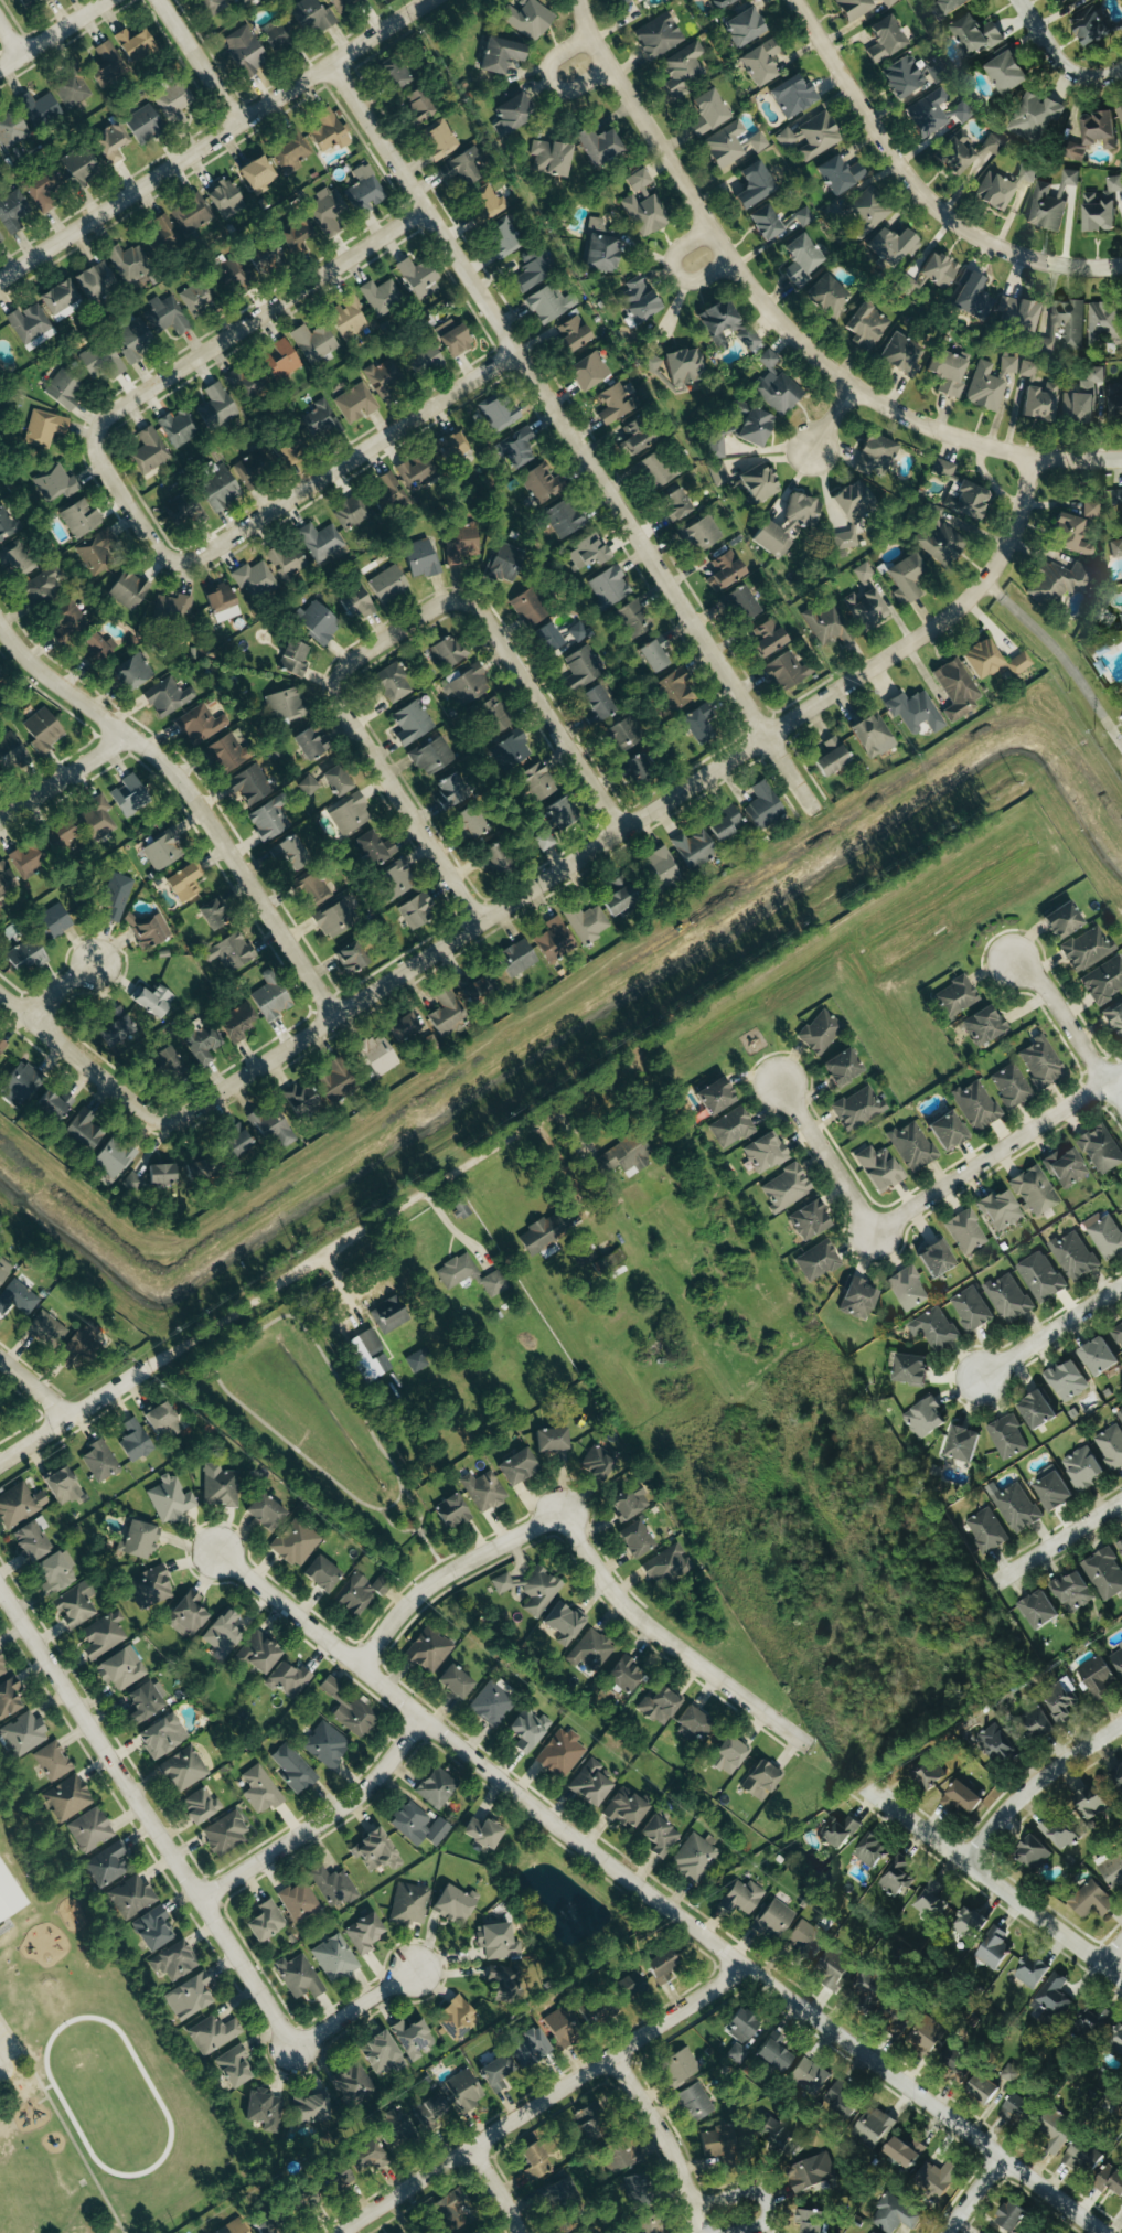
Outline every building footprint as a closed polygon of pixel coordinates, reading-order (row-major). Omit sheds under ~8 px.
[(25,12),(43,0),(18,0),(25,12)] [(208,20),(229,8),(224,0),(196,0),(208,20)] [(317,0),(304,0),(289,7),(303,38),(337,23),(330,7),(321,11),(317,0)] [(351,2),(353,8),(368,0),(328,0),(334,11),(351,2)] [(499,18),(535,43),(554,15),(533,0),(527,0),(519,12),(508,4),(499,18)] [(713,3),(721,13),(737,0),(716,0),(713,3)] [(871,0),(835,0),(846,23),(875,11),(871,0)] [(877,7),(872,11),(877,17),(898,0),(871,0),(877,7)] [(940,2),(930,8),(939,22),(973,0),(939,0),(940,2)] [(766,31),(751,6),(721,25),(737,49),(766,31)] [(686,41),(668,11),(633,32),(651,62),(686,41)] [(949,27),(968,56),(987,44),(991,50),(1005,41),(993,22),(981,29),(971,13),(949,27)] [(877,44),(865,51),(874,65),(908,44),(890,15),(867,29),(877,44)] [(272,51),(293,40),(284,23),(263,34),(272,51)] [(224,38),(243,76),(268,64),(248,25),(224,38)] [(127,63),(154,49),(144,30),(117,45),(127,63)] [(480,71),(504,77),(508,60),(522,63),(526,46),(488,37),(480,71)] [(100,89),(128,70),(108,40),(93,49),(100,60),(86,69),(100,89)] [(705,74),(696,58),(705,53),(698,40),(662,62),(672,79),(664,84),(673,100),(699,84),(696,79),(705,74)] [(740,56),(754,88),(778,76),(769,58),(779,53),(773,41),(740,56)] [(999,96),(1027,84),(1013,52),(985,64),(999,96)] [(931,75),(927,68),(920,71),(912,54),(880,70),(895,101),(927,85),(924,79),(931,75)] [(412,84),(407,66),(386,71),(391,89),(412,84)] [(52,84),(64,110),(91,98),(79,71),(52,84)] [(802,86),(797,76),(770,89),(785,119),(820,102),(811,81),(802,86)] [(180,110),(194,102),(182,81),(153,97),(169,127),(185,118),(180,110)] [(405,94),(414,124),(435,117),(426,88),(405,94)] [(690,101),(700,118),(688,124),(696,138),(730,118),(712,89),(690,101)] [(22,108),(33,128),(61,113),(51,92),(22,108)] [(921,140),(955,121),(957,125),(973,116),(965,101),(946,112),(935,92),(904,110),(921,140)] [(1046,98),(1045,101),(1025,92),(1009,129),(1040,143),(1050,121),(1057,124),(1065,107),(1046,98)] [(499,121),(491,126),(499,138),(535,116),(520,93),(493,110),(499,121)] [(136,146),(164,132),(151,105),(123,118),(136,146)] [(308,134),(320,154),(336,144),(340,149),(349,143),(327,107),(314,115),(321,125),(308,134)] [(5,150),(29,136),(14,109),(0,117),(0,142),(5,150)] [(804,161),(843,143),(828,111),(798,126),(807,145),(798,150),(804,161)] [(1116,149),(1112,112),(1081,116),(1084,145),(1104,143),(1105,151),(1116,149)] [(436,162),(461,147),(443,118),(418,133),(436,162)] [(700,143),(718,172),(745,155),(735,138),(746,131),(738,119),(700,143)] [(129,143),(118,123),(91,137),(107,167),(123,159),(117,149),(129,143)] [(775,138),(785,151),(798,140),(787,127),(775,138)] [(590,168),(622,153),(611,129),(594,137),(589,128),(575,135),(590,168)] [(286,175),(314,156),(297,131),(269,150),(286,175)] [(752,146),(755,153),(769,147),(762,132),(740,143),(743,150),(752,146)] [(995,156),(1003,141),(989,133),(981,148),(995,156)] [(960,178),(975,153),(948,137),(933,161),(960,178)] [(565,178),(572,147),(533,139),(530,154),(537,156),(533,172),(565,178)] [(1063,157),(1083,163),(1087,148),(1068,141),(1063,157)] [(439,170),(449,182),(454,177),(463,189),(483,173),(474,160),(481,154),(473,144),(439,170)] [(59,163),(74,188),(99,173),(84,147),(59,163)] [(815,170),(835,198),(866,175),(857,162),(847,169),(836,154),(815,170)] [(252,194),(275,178),(260,155),(237,171),(252,194)] [(737,172),(747,190),(734,197),(741,210),(776,192),(760,161),(737,172)] [(1033,184),(1039,168),(1023,162),(1017,178),(1033,184)] [(358,182),(344,191),(360,216),(373,208),(372,207),(387,198),(367,163),(352,172),(358,182)] [(63,186),(52,168),(24,185),(35,203),(63,186)] [(653,182),(644,168),(625,179),(639,203),(649,197),(644,187),(653,182)] [(1037,181),(1027,225),(1060,233),(1068,201),(1063,200),(1067,185),(1077,187),(1080,172),(1064,169),(1057,199),(1049,197),(1052,184),(1037,181)] [(974,199),(1003,213),(1015,186),(986,173),(974,199)] [(1101,232),(1101,231),(1115,231),(1114,192),(1121,191),(1121,176),(1108,177),(1108,192),(1100,192),(1100,193),(1083,194),(1084,233),(1101,232)] [(246,208),(227,179),(205,193),(224,222),(246,208)] [(334,185),(316,196),(318,199),(306,207),(319,229),(349,210),(334,185)] [(499,199),(490,185),(469,199),(485,223),(510,206),(503,196),(499,199)] [(863,238),(893,213),(871,187),(843,210),(835,200),(823,210),(835,224),(844,216),(863,238)] [(9,233),(36,214),(17,188),(0,201),(0,221),(9,233)] [(621,200),(640,239),(670,224),(655,194),(637,204),(633,194),(621,200)] [(212,220),(202,195),(171,209),(182,233),(212,220)] [(784,231),(768,204),(747,216),(763,244),(784,231)] [(803,227),(816,220),(807,206),(795,214),(803,227)] [(153,220),(158,231),(146,237),(154,255),(181,242),(167,213),(153,220)] [(619,235),(603,232),(605,219),(590,217),(582,270),(613,274),(619,235)] [(490,251),(498,263),(523,247),(505,219),(487,232),(497,247),(490,251)] [(278,231),(286,251),(314,240),(306,220),(278,231)] [(917,240),(904,229),(895,240),(881,228),(865,247),(892,270),(917,240)] [(782,249),(794,263),(783,271),(795,286),(825,261),(802,232),(782,249)] [(248,258),(257,271),(282,255),(274,242),(248,258)] [(122,253),(117,244),(106,250),(123,284),(151,270),(138,244),(122,253)] [(519,262),(526,271),(512,281),(522,294),(557,270),(541,246),(519,262)] [(919,275),(945,290),(959,266),(933,251),(919,275)] [(415,267),(408,257),(394,266),(417,302),(442,287),(425,261),(415,267)] [(117,288),(105,261),(73,276),(85,302),(117,288)] [(252,277),(230,261),(219,276),(240,292),(252,277)] [(952,308),(980,322),(992,299),(978,292),(985,280),(969,272),(952,308)] [(833,323),(845,309),(840,304),(849,295),(824,273),(803,295),(833,323)] [(632,326),(659,312),(641,276),(628,283),(631,289),(616,297),(632,326)] [(54,323),(75,311),(71,303),(78,299),(66,278),(37,294),(54,323)] [(376,288),(371,280),(358,289),(378,319),(405,302),(390,279),(376,288)] [(191,316),(217,300),(205,280),(179,296),(191,316)] [(580,304),(573,293),(563,299),(553,282),(525,299),(541,326),(580,304)] [(368,326),(357,309),(362,306),(353,293),(324,312),(344,342),(368,326)] [(159,338),(173,329),(177,336),(192,327),(172,294),(160,302),(157,297),(147,303),(151,309),(144,314),(159,338)] [(741,323),(725,299),(696,318),(718,352),(729,345),(722,335),(741,323)] [(1035,328),(1037,303),(999,299),(996,324),(1035,328)] [(1083,351),(1084,302),(1053,301),(1052,328),(1065,329),(1064,350),(1083,351)] [(20,311),(18,307),(6,314),(25,351),(55,335),(37,302),(20,311)] [(854,336),(851,339),(868,351),(889,322),(863,302),(843,328),(854,336)] [(1108,345),(1108,347),(1121,347),(1121,338),(1121,305),(1089,305),(1089,346),(1108,345)] [(592,340),(577,315),(558,327),(564,337),(555,343),(564,357),(592,340)] [(127,359),(154,344),(139,318),(112,333),(127,359)] [(455,327),(451,320),(432,329),(447,359),(472,347),(461,323),(455,327)] [(290,332),(308,365),(339,347),(325,323),(309,332),(304,323),(290,332)] [(734,336),(753,355),(764,343),(745,325),(734,336)] [(923,346),(891,331),(878,360),(909,375),(923,346)] [(274,383),(302,369),(286,338),(258,353),(274,383)] [(443,362),(431,344),(401,362),(412,380),(443,362)] [(696,347),(664,356),(672,387),(704,378),(696,347)] [(959,399),(965,383),(959,381),(967,359),(934,347),(926,371),(943,377),(938,391),(959,399)] [(780,360),(768,348),(757,360),(768,370),(751,388),(780,416),(803,393),(775,365),(780,360)] [(611,376),(598,351),(566,368),(579,393),(611,376)] [(363,373),(382,402),(395,394),(391,387),(404,378),(389,356),(363,373)] [(648,357),(648,369),(660,369),(660,357),(648,357)] [(1017,375),(1018,359),(1000,358),(1000,375),(1017,375)] [(989,375),(993,364),(979,359),(965,400),(997,412),(1007,382),(989,375)] [(1033,380),(1038,365),(1024,360),(1018,375),(1033,380)] [(69,409),(84,383),(59,367),(43,394),(69,409)] [(242,377),(237,368),(224,376),(240,402),(268,385),(257,367),(242,377)] [(1104,367),(1087,367),(1087,380),(1081,381),(1081,392),(1064,392),(1064,422),(1094,422),(1094,382),(1105,382),(1104,367)] [(206,428),(236,415),(220,380),(203,388),(209,399),(196,405),(206,428)] [(348,425),(364,415),(365,416),(379,408),(363,381),(333,399),(348,425)] [(629,383),(622,388),(618,382),(598,395),(607,408),(597,415),(606,428),(642,402),(629,383)] [(1056,384),(1045,384),(1045,387),(1024,386),(1023,418),(1055,419),(1056,384)] [(1121,419),(1121,394),(1109,394),(1109,419),(1121,419)] [(515,418),(490,395),(476,411),(500,433),(515,418)] [(306,415),(309,437),(338,432),(332,398),(315,400),(317,413),(306,415)] [(761,447),(774,414),(738,401),(734,411),(744,415),(735,438),(761,447)] [(169,411),(156,421),(176,448),(200,430),(184,408),(174,416),(169,411)] [(53,433),(65,436),(70,419),(33,409),(24,442),(49,449),(53,433)] [(628,458),(653,443),(639,419),(614,434),(628,458)] [(136,433),(144,445),(130,454),(144,475),(172,457),(150,424),(136,433)] [(438,446),(449,462),(471,447),(459,431),(438,446)] [(898,444),(869,431),(852,468),(868,476),(872,469),(884,474),(898,444)] [(534,461),(523,433),(500,442),(511,470),(534,461)] [(725,434),(709,435),(710,459),(725,458),(725,434)] [(299,444),(293,435),(276,444),(281,454),(299,444)] [(232,469),(244,484),(273,461),(261,446),(232,469)] [(684,470),(678,460),(666,468),(656,451),(636,462),(652,489),(684,470)] [(410,466),(407,460),(395,466),(410,494),(436,480),(424,458),(410,466)] [(978,519),(988,489),(952,477),(956,464),(936,458),(931,473),(953,480),(951,487),(956,489),(953,499),(946,497),(943,507),(978,519)] [(731,479),(722,460),(708,466),(716,486),(731,479)] [(754,505),(780,490),(763,460),(737,475),(754,505)] [(544,462),(520,476),(535,502),(559,487),(544,462)] [(33,480),(48,506),(80,487),(72,475),(68,477),(60,464),(33,480)] [(242,496),(226,468),(198,485),(214,512),(242,496)] [(409,502),(393,469),(373,479),(389,512),(409,502)] [(861,545),(854,511),(871,508),(865,483),(836,489),(845,531),(834,534),(837,550),(861,545)] [(660,496),(671,521),(691,512),(680,488),(660,496)] [(1113,508),(1121,507),(1121,489),(1112,490),(1113,508)] [(164,503),(173,528),(206,517),(197,491),(164,503)] [(331,512),(344,527),(350,522),(355,527),(371,513),(353,492),(331,512)] [(749,540),(779,558),(784,551),(787,535),(795,521),(802,525),(813,527),(817,520),(821,503),(811,497),(790,492),(782,527),(778,527),(763,518),(749,540)] [(586,523),(568,496),(542,513),(560,540),(586,523)] [(97,509),(91,512),(84,498),(59,511),(73,538),(104,522),(97,509)] [(1100,500),(1084,500),(1084,517),(1100,516),(1100,500)] [(24,532),(18,518),(13,520),(7,507),(0,510),(0,542),(24,532)] [(1084,519),(1060,512),(1050,544),(1092,557),(1096,545),(1078,539),(1084,519)] [(721,540),(712,515),(686,525),(695,550),(721,540)] [(296,532),(317,564),(329,556),(333,562),(350,551),(332,523),(318,533),(311,522),(296,532)] [(946,558),(963,539),(944,522),(930,537),(922,529),(912,540),(938,564),(945,557),(946,558)] [(462,565),(461,555),(478,554),(477,524),(444,526),(446,566),(462,565)] [(577,570),(594,561),(595,565),(610,557),(595,529),(574,541),(578,549),(569,554),(577,570)] [(106,530),(77,546),(93,575),(123,559),(106,530)] [(439,573),(431,537),(403,544),(411,579),(439,573)] [(12,583),(38,566),(20,538),(0,551),(0,563),(12,583)] [(1121,557),(1121,539),(1111,540),(1113,558),(1121,557)] [(514,581),(526,551),(499,541),(487,571),(514,581)] [(280,581),(308,567),(298,545),(281,553),(277,545),(265,551),(280,581)] [(717,571),(705,579),(713,593),(746,573),(731,548),(711,561),(717,571)] [(913,580),(926,575),(916,553),(887,566),(903,603),(920,595),(913,580)] [(240,589),(245,585),(254,598),(277,582),(260,556),(231,576),(240,589)] [(861,583),(875,575),(867,561),(853,570),(861,583)] [(599,600),(592,604),(597,613),(633,593),(617,564),(588,580),(599,600)] [(62,587),(55,577),(61,574),(56,565),(22,586),(33,605),(62,587)] [(380,603),(409,589),(397,565),(368,579),(380,603)] [(150,585),(125,568),(108,592),(133,610),(150,585)] [(760,609),(743,584),(722,598),(739,623),(760,609)] [(230,585),(205,592),(214,623),(239,616),(230,585)] [(374,609),(362,585),(337,598),(350,622),(374,609)] [(548,615),(532,587),(510,600),(527,628),(548,615)] [(857,598),(853,592),(842,599),(861,630),(888,614),(873,588),(857,598)] [(159,595),(153,615),(186,623),(193,597),(177,593),(176,599),(159,595)] [(53,612),(60,624),(53,628),(59,638),(86,621),(73,599),(53,612)] [(616,608),(628,638),(652,628),(641,599),(616,608)] [(342,623),(314,600),(296,623),(323,645),(342,623)] [(803,618),(823,648),(841,636),(841,637),(850,630),(830,600),(803,618)] [(788,641),(773,617),(753,629),(759,639),(753,643),(762,657),(788,641)] [(563,643),(551,621),(534,629),(546,652),(563,643)] [(578,643),(590,634),(580,621),(568,630),(578,643)] [(95,665),(117,647),(110,638),(103,643),(94,632),(78,645),(95,665)] [(466,657),(454,633),(429,645),(442,669),(466,657)] [(650,673),(668,665),(661,650),(668,647),(662,635),(638,646),(650,673)] [(1004,666),(989,637),(961,651),(977,681),(1004,666)] [(301,677),(311,646),(286,639),(277,669),(301,677)] [(573,674),(562,682),(570,694),(606,670),(588,643),(563,660),(573,674)] [(763,667),(780,694),(814,672),(808,663),(801,667),(790,649),(763,667)] [(154,675),(140,651),(111,669),(125,692),(154,675)] [(1016,675),(1033,663),(1024,651),(1007,663),(1016,675)] [(984,699),(956,656),(932,672),(953,703),(942,710),(950,722),(984,699)] [(390,705),(414,691),(396,661),(372,675),(390,705)] [(477,664),(459,672),(458,671),(446,676),(463,711),(493,697),(477,664)] [(689,679),(682,666),(656,681),(672,710),(692,698),(683,682),(689,679)] [(142,694),(161,720),(197,695),(190,686),(182,691),(170,674),(142,694)] [(581,694),(597,720),(614,709),(598,683),(581,694)] [(267,696),(277,724),(308,712),(298,684),(267,696)] [(910,733),(927,723),(933,733),(946,726),(925,689),(907,699),(903,692),(884,702),(893,718),(899,714),(910,733)] [(401,732),(395,735),(402,747),(436,727),(418,698),(391,714),(401,732)] [(231,724),(225,713),(214,719),(204,702),(175,720),(191,748),(231,724)] [(490,736),(512,726),(501,702),(479,712),(490,736)] [(66,733),(43,706),(19,726),(42,753),(66,733)] [(679,718),(697,745),(712,734),(695,708),(679,718)] [(849,725),(867,761),(896,746),(878,710),(849,725)] [(324,736),(316,740),(310,727),(292,736),(306,761),(331,747),(324,736)] [(205,746),(219,775),(248,760),(238,739),(244,736),(240,728),(205,746)] [(4,773),(28,760),(13,731),(0,738),(0,765),(4,773)] [(504,769),(529,757),(516,732),(492,745),(504,769)] [(456,758),(440,734),(409,754),(425,778),(456,758)] [(820,775),(849,764),(838,736),(823,741),(827,754),(814,759),(820,775)] [(637,788),(653,770),(634,753),(619,770),(637,788)] [(556,790),(540,761),(517,775),(533,803),(556,790)] [(243,806),(272,793),(259,763),(229,776),(243,806)] [(353,786),(337,763),(321,775),(337,798),(353,786)] [(123,819),(150,806),(134,772),(120,779),(123,785),(110,792),(123,819)] [(465,799),(455,773),(436,781),(445,807),(465,799)] [(321,787),(309,774),(297,785),(309,798),(321,787)] [(750,786),(757,799),(743,808),(756,830),(784,813),(763,778),(750,786)] [(117,828),(106,811),(111,808),(102,793),(86,803),(89,808),(80,814),(96,841),(117,828)] [(339,833),(371,821),(362,795),(329,807),(339,833)] [(555,831),(577,819),(565,796),(542,807),(555,831)] [(262,842),(290,827),(275,799),(247,814),(262,842)] [(707,825),(717,842),(744,826),(730,802),(719,809),(723,816),(707,825)] [(487,828),(472,807),(456,819),(471,840),(487,828)] [(81,842),(73,819),(41,831),(49,853),(81,842)] [(176,859),(169,849),(181,841),(172,827),(140,848),(156,872),(176,859)] [(381,845),(371,828),(353,838),(370,867),(398,852),(391,840),(381,845)] [(687,870),(716,853),(702,828),(685,838),(683,833),(670,840),(687,870)] [(542,851),(555,843),(548,830),(534,838),(542,851)] [(268,851),(278,865),(285,861),(290,867),(306,856),(291,835),(268,851)] [(21,848),(9,854),(21,880),(47,868),(35,842),(21,849),(21,848)] [(494,873),(508,864),(494,843),(475,856),(482,866),(487,862),(494,873)] [(664,847),(639,860),(656,892),(681,879),(664,847)] [(417,881),(401,859),(377,876),(393,898),(417,881)] [(17,885),(1,860),(0,860),(0,897),(17,885)] [(190,882),(201,875),(193,861),(164,879),(179,904),(197,893),(190,882)] [(333,896),(316,870),(297,882),(304,894),(299,898),(308,911),(333,896)] [(104,918),(118,923),(134,879),(111,871),(101,901),(108,904),(104,918)] [(637,903),(629,884),(600,897),(608,915),(637,903)] [(412,930),(428,919),(422,911),(432,904),(422,890),(397,908),(412,930)] [(327,941),(359,921),(344,897),(312,916),(327,941)] [(197,908),(208,931),(227,922),(216,899),(197,908)] [(1083,926),(1070,901),(1042,915),(1055,940),(1083,926)] [(582,913),(575,902),(561,911),(584,948),(601,937),(598,933),(611,926),(597,904),(582,913)] [(48,939),(72,927),(59,903),(36,915),(48,939)] [(171,936),(160,912),(137,922),(132,911),(124,915),(140,950),(171,936)] [(534,937),(544,962),(574,950),(560,914),(544,921),(548,931),(534,937)] [(1107,941),(1097,925),(1060,946),(1076,975),(1118,950),(1112,939),(1107,941)] [(202,953),(208,963),(219,956),(230,973),(256,956),(238,929),(202,953)] [(509,979),(538,962),(524,938),(495,955),(509,979)] [(4,952),(13,972),(42,958),(33,939),(4,952)] [(336,951),(345,973),(367,965),(358,943),(336,951)] [(1121,991),(1121,959),(1120,955),(1081,978),(1097,1006),(1121,991)] [(468,1001),(492,986),(485,974),(474,980),(469,972),(456,980),(468,1001)] [(949,1017),(980,1000),(966,974),(935,991),(949,1017)] [(250,993),(263,1021),(286,1010),(273,981),(250,993)] [(137,985),(128,1001),(160,1019),(174,995),(155,984),(150,993),(137,985)] [(443,1039),(471,1019),(446,984),(432,994),(441,1006),(427,1016),(443,1039)] [(256,1018),(243,1001),(216,1023),(234,1046),(245,1037),(241,1031),(256,1018)] [(1102,1011),(1111,1032),(1118,1029),(1121,1036),(1121,1035),(1121,1003),(1102,1011)] [(995,1017),(989,1005),(961,1020),(976,1047),(1009,1029),(1001,1014),(995,1017)] [(428,1051),(439,1045),(416,1008),(386,1026),(397,1045),(417,1033),(428,1051)] [(817,1056),(844,1027),(823,1008),(796,1037),(817,1056)] [(181,1036),(195,1059),(223,1042),(209,1019),(181,1036)] [(355,1049),(377,1079),(400,1062),(378,1032),(355,1049)] [(1018,1053),(1039,1090),(1067,1074),(1042,1033),(1034,1038),(1037,1042),(1018,1053)] [(162,1077),(186,1061),(173,1040),(148,1057),(162,1077)] [(832,1087),(862,1073),(850,1048),(821,1062),(832,1087)] [(326,1100),(356,1084),(340,1055),(325,1063),(329,1071),(314,1079),(326,1100)] [(18,1105),(42,1079),(22,1060),(0,1084),(0,1088),(18,1105)] [(990,1076),(1009,1110),(1034,1096),(1015,1062),(990,1076)] [(696,1090),(707,1116),(735,1103),(723,1077),(696,1090)] [(1001,1117),(981,1078),(952,1093),(973,1133),(1001,1117)] [(296,1117),(317,1103),(302,1081),(281,1094),(296,1117)] [(54,1122),(73,1102),(54,1084),(35,1105),(54,1122)] [(888,1110),(882,1099),(878,1101),(868,1084),(831,1106),(847,1133),(888,1110)] [(280,1150),(296,1141),(275,1105),(249,1119),(258,1136),(269,1130),(280,1150)] [(60,1138),(88,1156),(103,1132),(89,1124),(94,1115),(80,1106),(60,1138)] [(721,1150),(756,1132),(743,1106),(708,1124),(721,1150)] [(944,1153),(968,1138),(951,1110),(927,1125),(944,1153)] [(909,1174),(938,1159),(917,1119),(889,1133),(909,1174)] [(1104,1122),(1076,1138),(1099,1177),(1121,1164),(1121,1152),(1104,1122)] [(253,1146),(243,1129),(222,1142),(232,1159),(253,1146)] [(790,1156),(773,1129),(742,1149),(759,1176),(790,1156)] [(636,1133),(595,1159),(605,1175),(620,1165),(628,1178),(654,1161),(636,1133)] [(91,1166),(117,1181),(134,1151),(108,1136),(91,1166)] [(1089,1174),(1069,1144),(1043,1161),(1062,1191),(1089,1174)] [(903,1178),(885,1148),(875,1153),(870,1145),(854,1156),(878,1194),(903,1178)] [(211,1163),(188,1157),(183,1177),(206,1183),(211,1163)] [(1010,1180),(1034,1219),(1061,1202),(1037,1163),(1010,1180)] [(174,1184),(174,1164),(147,1165),(147,1184),(174,1184)] [(813,1192),(798,1164),(759,1185),(774,1213),(813,1192)] [(121,1186),(135,1193),(142,1178),(129,1171),(121,1186)] [(1023,1216),(1004,1187),(978,1204),(997,1233),(1023,1216)] [(832,1225),(817,1199),(787,1215),(802,1242),(832,1225)] [(964,1257),(989,1241),(969,1208),(944,1223),(964,1257)] [(532,1259),(575,1227),(562,1210),(547,1222),(543,1217),(516,1237),(532,1259)] [(1110,1213),(1086,1229),(1108,1262),(1121,1253),(1121,1231),(1110,1213)] [(1100,1267),(1077,1229),(1049,1245),(1073,1284),(1100,1267)] [(618,1249),(597,1258),(588,1237),(571,1244),(581,1268),(591,1263),(599,1281),(627,1270),(618,1249)] [(794,1258),(809,1284),(842,1264),(828,1239),(794,1258)] [(916,1254),(933,1280),(956,1266),(940,1239),(916,1254)] [(1017,1265),(1040,1305),(1067,1289),(1044,1249),(1017,1265)] [(479,1274),(468,1252),(435,1269),(446,1291),(479,1274)] [(12,1267),(0,1259),(0,1284),(12,1267)] [(906,1313),(931,1299),(911,1265),(887,1279),(906,1313)] [(479,1280),(491,1298),(509,1287),(497,1269),(479,1280)] [(984,1286),(1006,1325),(1034,1310),(1012,1271),(984,1286)] [(876,1291),(865,1288),(867,1280),(849,1276),(839,1312),(869,1320),(876,1291)] [(12,1303),(18,1308),(32,1290),(14,1277),(0,1295),(0,1314),(2,1315),(12,1303)] [(949,1300),(970,1333),(995,1318),(974,1285),(949,1300)] [(371,1308),(380,1334),(409,1323),(399,1298),(371,1308)] [(907,1324),(915,1338),(924,1333),(935,1353),(960,1340),(942,1305),(907,1324)] [(25,1333),(54,1348),(66,1327),(37,1311),(25,1333)] [(75,1355),(85,1360),(102,1331),(82,1319),(59,1360),(69,1366),(75,1355)] [(1121,1349),(1121,1323),(1112,1329),(1121,1349)] [(344,1343),(365,1384),(393,1368),(372,1328),(344,1343)] [(1078,1349),(1092,1378),(1118,1365),(1104,1336),(1078,1349)] [(405,1359),(413,1373),(434,1361),(425,1346),(405,1359)] [(927,1355),(896,1355),(895,1383),(926,1384),(927,1355)] [(1045,1375),(1063,1405),(1090,1388),(1072,1358),(1045,1375)] [(1032,1431),(1057,1418),(1042,1390),(1017,1403),(1032,1431)] [(902,1416),(919,1441),(945,1424),(936,1411),(941,1408),(932,1395),(902,1416)] [(176,1422),(164,1401),(141,1415),(154,1435),(176,1422)] [(987,1426),(1003,1461),(1029,1449),(1013,1414),(987,1426)] [(131,1464),(154,1450),(135,1416),(122,1424),(129,1435),(118,1442),(131,1464)] [(1119,1423),(1093,1438),(1112,1472),(1121,1466),(1121,1430),(1119,1423)] [(980,1433),(952,1425),(943,1456),(971,1464),(980,1433)] [(534,1453),(567,1451),(567,1429),(533,1430),(534,1453)] [(81,1457),(95,1484),(120,1470),(103,1437),(89,1445),(92,1451),(81,1457)] [(598,1481),(620,1455),(609,1446),(604,1451),(596,1444),(578,1465),(598,1481)] [(1104,1473),(1088,1445),(1061,1460),(1080,1494),(1096,1485),(1093,1479),(1104,1473)] [(509,1488),(539,1470),(525,1447),(495,1465),(509,1488)] [(58,1508),(82,1496),(68,1466),(43,1478),(58,1508)] [(1073,1499),(1056,1467),(1031,1480),(1048,1513),(1073,1499)] [(479,1515),(508,1500),(493,1470),(474,1480),(471,1473),(460,1479),(479,1515)] [(160,1524),(199,1508),(192,1491),(182,1495),(173,1471),(159,1476),(163,1484),(147,1491),(160,1524)] [(32,1497),(23,1481),(0,1495),(0,1517),(7,1529),(50,1505),(42,1491),(32,1497)] [(1020,1481),(1001,1493),(994,1482),(986,1487),(1014,1535),(1042,1519),(1020,1481)] [(650,1506),(638,1484),(607,1500),(620,1523),(650,1506)] [(287,1511),(257,1492),(243,1514),(273,1533),(287,1511)] [(472,1517),(455,1493),(432,1509),(449,1533),(472,1517)] [(1009,1541),(991,1507),(966,1520),(983,1555),(1009,1541)] [(298,1570),(322,1539),(294,1518),(271,1549),(298,1570)] [(160,1528),(131,1521),(122,1554),(151,1562),(160,1528)] [(630,1559),(653,1549),(640,1521),(617,1531),(630,1559)] [(10,1532),(24,1564),(53,1552),(46,1535),(37,1539),(31,1523),(10,1532)] [(686,1555),(678,1542),(641,1566),(656,1589),(692,1565),(686,1555)] [(1081,1562),(1104,1602),(1121,1592),(1121,1570),(1110,1547),(1081,1562)] [(77,1580),(70,1569),(75,1565),(64,1548),(33,1568),(52,1596),(77,1580)] [(328,1593),(341,1571),(314,1555),(301,1577),(328,1593)] [(142,1607),(172,1593),(165,1578),(168,1576),(162,1564),(129,1579),(142,1607)] [(563,1585),(537,1566),(520,1589),(530,1597),(522,1608),(538,1620),(563,1585)] [(1095,1598),(1079,1569),(1050,1585),(1066,1614),(1095,1598)] [(379,1576),(373,1584),(354,1572),(334,1602),(358,1619),(375,1593),(382,1598),(391,1584),(379,1576)] [(491,1580),(497,1595),(514,1588),(508,1573),(491,1580)] [(98,1614),(89,1598),(95,1594),(87,1581),(50,1601),(57,1613),(59,1612),(69,1630),(98,1614)] [(191,1637),(208,1616),(198,1607),(204,1601),(189,1589),(163,1621),(174,1630),(177,1626),(191,1637)] [(1020,1602),(1033,1630),(1058,1619),(1045,1590),(1020,1602)] [(567,1646),(584,1622),(556,1602),(539,1626),(567,1646)] [(209,1629),(218,1636),(211,1645),(226,1656),(242,1635),(229,1626),(238,1614),(226,1606),(209,1629)] [(128,1640),(119,1623),(124,1620),(119,1610),(81,1631),(89,1646),(83,1650),(90,1661),(128,1640)] [(431,1676),(454,1647),(428,1625),(404,1654),(431,1676)] [(566,1657),(576,1666),(581,1660),(588,1667),(594,1659),(601,1665),(616,1648),(592,1627),(566,1657)] [(282,1652),(256,1631),(235,1656),(261,1678),(282,1652)] [(1118,1644),(1121,1650),(1110,1656),(1121,1680),(1121,1642),(1118,1644)] [(94,1666),(105,1686),(112,1682),(118,1692),(148,1675),(131,1645),(94,1666)] [(632,1664),(634,1662),(624,1654),(606,1679),(628,1696),(645,1673),(632,1664)] [(1078,1667),(1097,1702),(1112,1694),(1107,1685),(1115,1681),(1102,1655),(1078,1667)] [(9,1671),(0,1656),(0,1677),(9,1671)] [(310,1677),(280,1658),(265,1682),(294,1701),(310,1677)] [(475,1683),(450,1664),(436,1682),(461,1701),(475,1683)] [(319,1689),(333,1697),(341,1683),(327,1675),(319,1689)] [(21,1710),(14,1693),(21,1690),(15,1678),(0,1685),(0,1720),(21,1710)] [(169,1704),(152,1679),(125,1697),(134,1711),(125,1717),(132,1728),(169,1704)] [(1058,1723),(1072,1716),(1068,1709),(1080,1702),(1068,1679),(1041,1694),(1058,1723)] [(516,1702),(489,1681),(468,1709),(495,1729),(516,1702)] [(680,1699),(654,1685),(638,1712),(665,1727),(680,1699)] [(331,1715),(359,1741),(378,1720),(355,1698),(348,1706),(344,1701),(331,1715)] [(711,1722),(688,1705),(676,1722),(699,1739),(711,1722)] [(1037,1741),(1054,1729),(1039,1707),(1021,1719),(1037,1741)] [(553,1724),(543,1715),(538,1720),(525,1708),(507,1728),(520,1741),(515,1746),(524,1755),(553,1724)] [(0,1730),(0,1736),(16,1760),(49,1737),(31,1709),(0,1730)] [(137,1732),(150,1760),(189,1741),(176,1713),(137,1732)] [(352,1741),(321,1720),(301,1749),(333,1770),(352,1741)] [(993,1767),(1016,1755),(999,1723),(976,1735),(993,1767)] [(587,1750),(576,1742),(578,1740),(562,1726),(535,1761),(549,1772),(551,1769),(563,1779),(587,1750)] [(708,1762),(730,1778),(748,1751),(727,1736),(708,1762)] [(73,1771),(57,1741),(33,1753),(49,1783),(73,1771)] [(271,1757),(290,1777),(285,1782),(298,1797),(319,1777),(286,1743),(271,1757)] [(158,1766),(176,1795),(210,1774),(191,1745),(158,1766)] [(925,1791),(947,1776),(933,1756),(911,1770),(925,1791)] [(593,1809),(613,1785),(605,1779),(609,1773),(591,1758),(567,1788),(593,1809)] [(762,1803),(781,1775),(759,1760),(740,1788),(762,1803)] [(242,1794),(257,1815),(270,1807),(272,1810),(284,1801),(259,1763),(240,1776),(250,1789),(242,1794)] [(415,1790),(437,1811),(460,1786),(438,1765),(415,1790)] [(1118,1790),(1121,1789),(1121,1768),(1112,1772),(1118,1790)] [(95,1802),(77,1774),(44,1794),(61,1823),(95,1802)] [(970,1816),(983,1799),(957,1780),(940,1803),(953,1813),(958,1806),(970,1816)] [(648,1805),(619,1787),(601,1816),(615,1824),(617,1821),(633,1830),(648,1805)] [(224,1808),(217,1797),(212,1800),(204,1788),(180,1802),(194,1826),(224,1808)] [(417,1847),(425,1838),(436,1847),(452,1828),(438,1816),(433,1821),(407,1799),(388,1823),(417,1847)] [(82,1854),(115,1836),(98,1806),(66,1824),(82,1854)] [(201,1831),(216,1857),(252,1835),(236,1810),(201,1831)] [(655,1846),(651,1852),(662,1860),(680,1834),(653,1815),(638,1835),(655,1846)] [(838,1852),(862,1826),(850,1815),(842,1824),(834,1817),(818,1834),(838,1852)] [(1064,1853),(1076,1839),(1050,1816),(1037,1829),(1064,1853)] [(461,1836),(491,1852),(503,1830),(483,1820),(481,1823),(471,1817),(461,1836)] [(370,1874),(387,1863),(392,1870),(402,1864),(379,1828),(347,1848),(354,1859),(359,1856),(370,1874)] [(671,1864),(696,1883),(719,1852),(708,1844),(709,1844),(694,1832),(671,1864)] [(853,1856),(875,1870),(889,1847),(867,1834),(853,1856)] [(1033,1873),(1052,1855),(1032,1835),(1013,1852),(1033,1873)] [(120,1858),(129,1853),(120,1840),(82,1865),(97,1889),(107,1883),(108,1885),(129,1871),(120,1858)] [(1121,1896),(1121,1852),(1098,1868),(1118,1899),(1121,1896)] [(914,1878),(905,1872),(911,1862),(898,1853),(877,1883),(900,1899),(914,1878)] [(6,1919),(28,1905),(0,1862),(0,1922),(6,1919)] [(358,1894),(344,1869),(329,1877),(322,1864),(309,1872),(330,1910),(358,1894)] [(119,1923),(157,1902),(141,1874),(104,1895),(119,1923)] [(323,1910),(305,1879),(278,1894),(296,1926),(323,1910)] [(746,1885),(735,1879),(719,1907),(730,1913),(734,1906),(750,1916),(765,1891),(749,1881),(746,1885)] [(1084,1920),(1095,1909),(1105,1918),(1118,1904),(1091,1879),(1068,1905),(1084,1920)] [(421,1924),(431,1890),(399,1881),(388,1920),(410,1926),(412,1922),(421,1924)] [(915,1908),(938,1922),(949,1903),(934,1894),(939,1886),(931,1881),(915,1908)] [(471,1891),(468,1897),(446,1884),(431,1910),(461,1928),(479,1896),(471,1891)] [(779,1936),(796,1913),(773,1896),(750,1927),(759,1934),(765,1926),(779,1936)] [(288,1925),(271,1898),(257,1907),(262,1914),(244,1925),(257,1945),(288,1925)] [(159,1907),(130,1923),(147,1954),(176,1937),(159,1907)] [(951,1929),(972,1942),(986,1919),(964,1907),(951,1929)] [(344,1930),(360,1958),(374,1950),(370,1944),(385,1935),(372,1912),(344,1930)] [(801,1917),(785,1941),(797,1949),(790,1959),(805,1969),(828,1935),(801,1917)] [(475,1927),(477,1948),(485,1947),(486,1961),(522,1957),(520,1941),(511,1942),(509,1923),(475,1927)] [(1007,1933),(994,1926),(974,1958),(996,1971),(1011,1946),(1002,1941),(1007,1933)] [(311,1950),(332,1986),(362,1969),(340,1933),(311,1950)] [(167,1982),(198,1969),(186,1940),(155,1953),(167,1982)] [(834,1990),(854,1959),(831,1945),(818,1966),(828,1973),(822,1983),(834,1990)] [(670,1979),(666,1970),(676,1965),(669,1949),(644,1960),(656,1986),(670,1979)] [(286,1963),(284,1958),(274,1964),(294,2000),(309,1992),(313,1999),(326,1992),(304,1953),(286,1963)] [(1049,1965),(1025,1955),(1015,1980),(1039,1990),(1049,1965)] [(887,1976),(860,1966),(851,1990),(878,2000),(887,1976)] [(516,1969),(494,1967),(491,2002),(513,2004),(516,1969)] [(611,1983),(623,2000),(635,1992),(639,1999),(650,1992),(634,1968),(611,1983)] [(180,2023),(212,2002),(203,1988),(212,1983),(203,1970),(163,1997),(180,2023)] [(1073,2002),(1060,1992),(1068,1981),(1056,1972),(1030,2006),(1039,2012),(1044,2006),(1061,2018),(1073,2002)] [(432,2012),(448,2040),(478,2023),(462,1996),(432,2012)] [(587,2020),(597,2012),(589,2001),(579,2009),(587,2020)] [(1114,2022),(1107,2006),(1077,2020),(1084,2035),(1114,2022)] [(733,2027),(729,2033),(744,2043),(759,2021),(737,2007),(727,2023),(733,2027)] [(556,2050),(578,2043),(567,2008),(546,2015),(556,2050)] [(888,2027),(901,2035),(911,2016),(898,2009),(888,2027)] [(926,2060),(946,2027),(925,2014),(910,2040),(923,2048),(918,2056),(926,2060)] [(200,2056),(243,2036),(235,2019),(220,2026),(215,2016),(187,2029),(200,2056)] [(434,2044),(421,2020),(406,2028),(402,2021),(389,2027),(409,2064),(423,2057),(420,2052),(434,2044)] [(1120,2020),(1105,2042),(1121,2054),(1121,2022),(1120,2020)] [(538,2027),(508,2040),(520,2068),(551,2055),(538,2027)] [(377,2080),(404,2062),(383,2031),(356,2049),(377,2080)] [(756,2051),(780,2073),(796,2055),(772,2033),(756,2051)] [(247,2058),(241,2045),(214,2058),(229,2090),(253,2079),(244,2059),(247,2058)] [(940,2065),(955,2070),(952,2078),(960,2080),(963,2072),(957,2069),(964,2051),(947,2045),(940,2065)] [(699,2073),(690,2047),(664,2055),(673,2081),(699,2073)] [(479,2066),(492,2094),(503,2088),(498,2077),(515,2069),(507,2053),(479,2066)] [(816,2097),(832,2074),(803,2055),(788,2079),(816,2097)] [(333,2079),(356,2111),(380,2093),(357,2061),(333,2079)] [(1001,2076),(1014,2084),(1022,2071),(1009,2063),(1001,2076)] [(486,2098),(468,2068),(442,2083),(460,2113),(486,2098)] [(1000,2087),(979,2071),(966,2088),(987,2104),(1000,2087)] [(847,2121),(860,2105),(842,2090),(847,2084),(840,2079),(822,2100),(847,2121)] [(675,2094),(691,2123),(715,2110),(699,2081),(675,2094)] [(284,2097),(248,2091),(243,2121),(264,2125),(263,2132),(278,2134),(284,2097)] [(420,2126),(449,2113),(440,2092),(411,2105),(420,2126)] [(1035,2104),(1012,2092),(1000,2115),(1023,2127),(1035,2104)] [(296,2125),(329,2120),(326,2095),(293,2099),(296,2125)] [(574,2112),(587,2140),(608,2130),(595,2102),(574,2112)] [(854,2134),(879,2148),(896,2119),(871,2104),(854,2134)] [(388,2147),(416,2130),(401,2107),(373,2124),(388,2147)] [(1042,2147),(1058,2156),(1076,2125),(1049,2109),(1035,2135),(1046,2141),(1042,2147)] [(756,2138),(785,2149),(793,2130),(765,2118),(756,2138)] [(700,2133),(705,2156),(722,2152),(724,2161),(739,2158),(732,2123),(715,2127),(715,2130),(700,2133)] [(600,2150),(613,2173),(642,2158),(629,2134),(600,2150)] [(927,2148),(916,2139),(910,2146),(896,2135),(884,2150),(910,2170),(927,2148)] [(358,2175),(386,2157),(373,2137),(345,2155),(358,2175)] [(1063,2161),(1091,2176),(1104,2153),(1076,2138),(1063,2161)] [(529,2167),(522,2171),(529,2182),(552,2168),(535,2140),(519,2150),(529,2167)] [(786,2166),(794,2191),(837,2178),(829,2152),(786,2166)] [(940,2202),(962,2170),(948,2160),(941,2170),(928,2161),(912,2183),(940,2202)] [(323,2173),(334,2191),(354,2180),(344,2162),(323,2173)] [(1107,2186),(1121,2196),(1121,2172),(1108,2163),(1092,2185),(1103,2192),(1107,2186)] [(651,2192),(638,2171),(620,2182),(633,2202),(651,2192)] [(579,2197),(569,2175),(538,2189),(548,2211),(579,2197)] [(469,2204),(461,2187),(430,2203),(445,2232),(467,2222),(460,2209),(469,2204)] [(888,2193),(870,2221),(888,2232),(894,2232),(902,2222),(913,2230),(923,2215),(888,2193)] [(1012,2232),(1013,2232),(1028,2212),(1009,2199),(994,2220),(1012,2232)] [(801,2225),(801,2232),(823,2232),(824,2211),(796,2209),(795,2225),(801,2225)] [(258,2232),(282,2232),(283,2232),(274,2211),(252,2220),(258,2232)] [(239,2217),(214,2232),(249,2232),(239,2217)] [(640,2222),(640,2232),(661,2232),(661,2222),(640,2222)]
